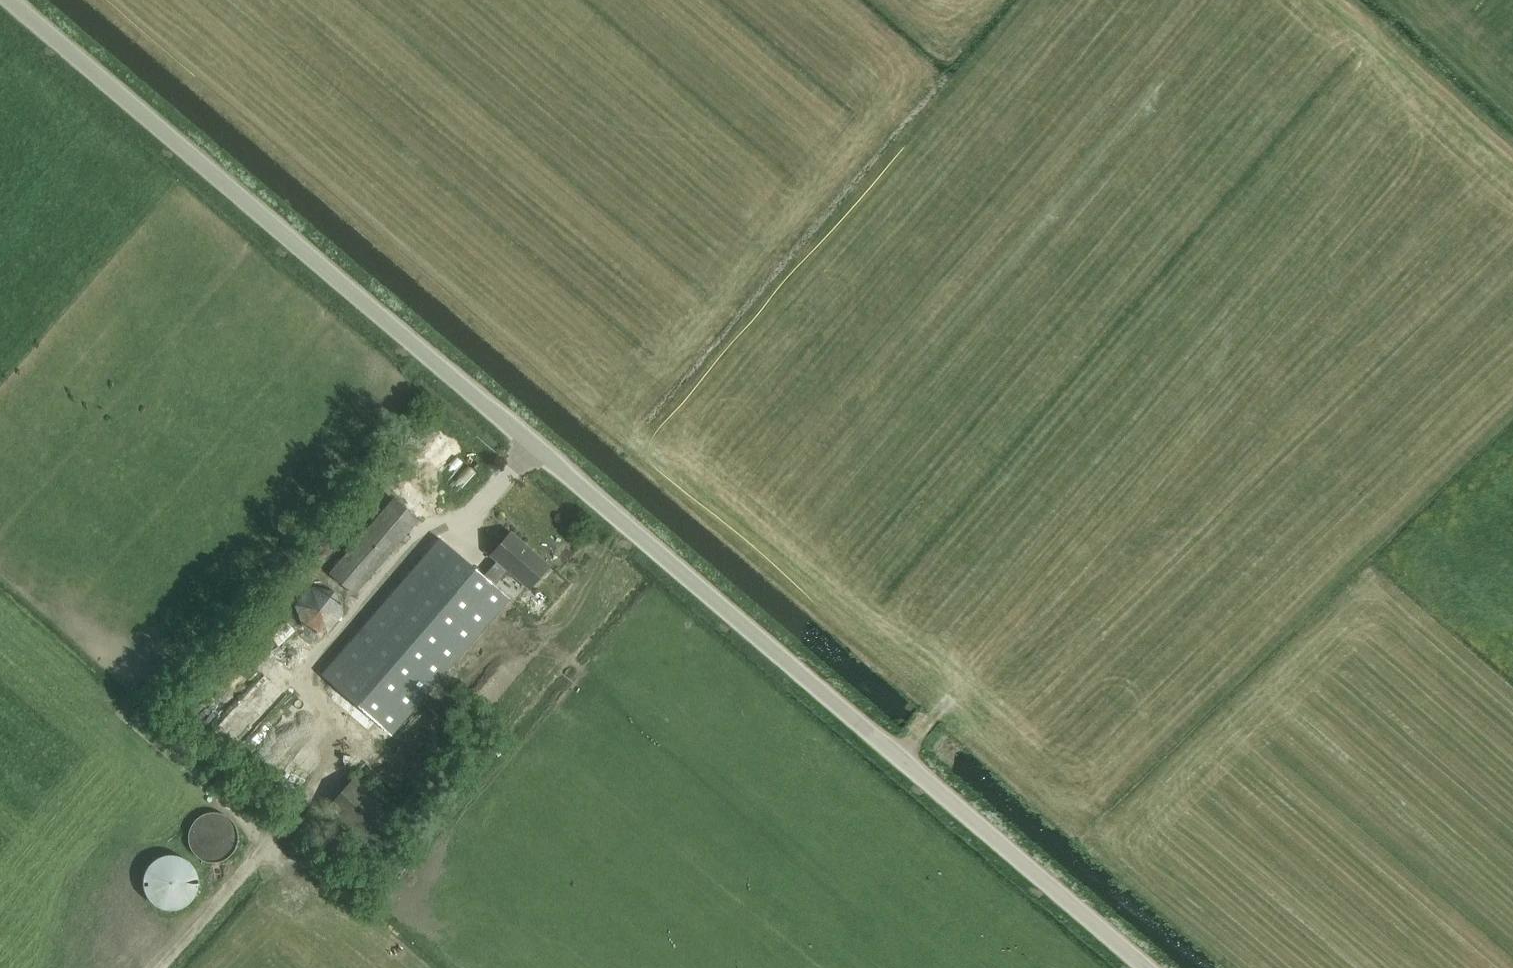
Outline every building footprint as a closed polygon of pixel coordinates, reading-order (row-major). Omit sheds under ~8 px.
[(408,441),(412,445),(417,440),(412,436),(408,441)] [(418,521),(393,499),(330,574),(355,595),(418,521)] [(497,562),(483,577),(494,586),(507,571),(529,590),(549,566),(510,533),(490,556),(497,562)] [(494,586),(483,577),(439,539),(322,675),(391,735),(508,599),(494,586)] [(294,606),(302,630),(327,635),(343,616),(335,592),(312,587),(294,606)] [(263,654),(289,624),(276,612),(249,642),(263,654)] [(357,775),(325,811),(372,855),(405,819),(357,775)] [(203,861),(208,863),(213,863),(218,863),(223,861),(227,859),(231,855),(233,853),(236,847),(237,844),(238,839),(238,836),(237,831),(235,827),(230,820),(224,816),(216,814),(211,814),(205,815),(200,817),(196,820),(192,825),(189,830),(188,836),(188,842),(190,847),(192,851),(195,855),(198,858),(203,861)] [(188,908),(194,901),(195,898),(197,889),(197,880),(193,872),(187,865),(179,861),(170,860),(161,861),(153,865),(147,872),(145,874),(143,882),(142,891),(145,899),(150,906),(156,911),(165,914),(173,915),(181,912),(188,908)]
